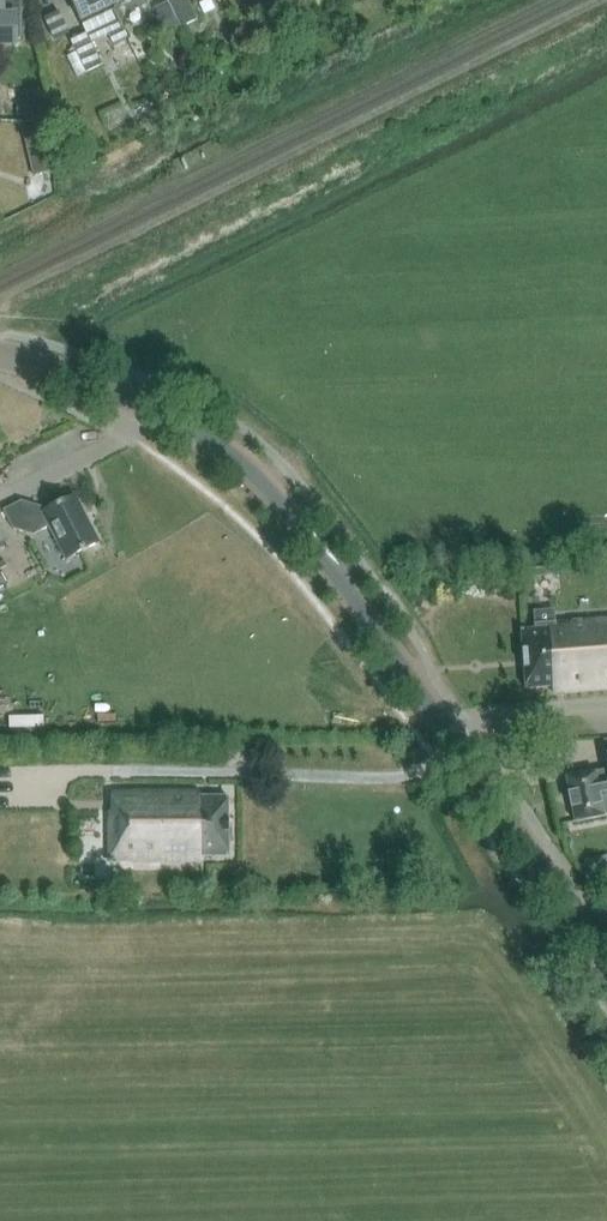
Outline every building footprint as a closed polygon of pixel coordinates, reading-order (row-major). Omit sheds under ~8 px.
[(18,40),(19,40),(19,16),(2,16),(2,0),(0,0),(0,50),(18,49),(18,40)] [(80,21),(81,21),(84,26),(100,18),(108,35),(112,45),(127,38),(114,11),(115,11),(109,0),(70,0),(80,21)] [(115,11),(125,6),(127,10),(131,11),(145,4),(147,0),(109,0),(115,11)] [(168,2),(180,29),(197,21),(187,0),(167,0),(168,2)] [(167,35),(180,29),(168,2),(154,8),(167,35)] [(307,35),(302,24),(294,8),(289,10),(297,26),(302,37),(307,35)] [(102,66),(88,35),(70,43),(84,74),(102,66)] [(46,117),(42,89),(26,91),(27,101),(17,101),(17,116),(46,117)] [(19,501),(1,510),(11,529),(27,537),(45,527),(64,559),(96,543),(73,497),(42,513),(39,508),(19,501)] [(521,631),(525,689),(553,687),(553,693),(606,689),(606,620),(535,625),(535,630),(521,631)] [(565,777),(575,822),(606,816),(606,769),(565,777)] [(199,793),(108,793),(108,813),(106,813),(106,862),(200,862),(200,856),(226,856),(225,799),(199,799),(199,793)]
